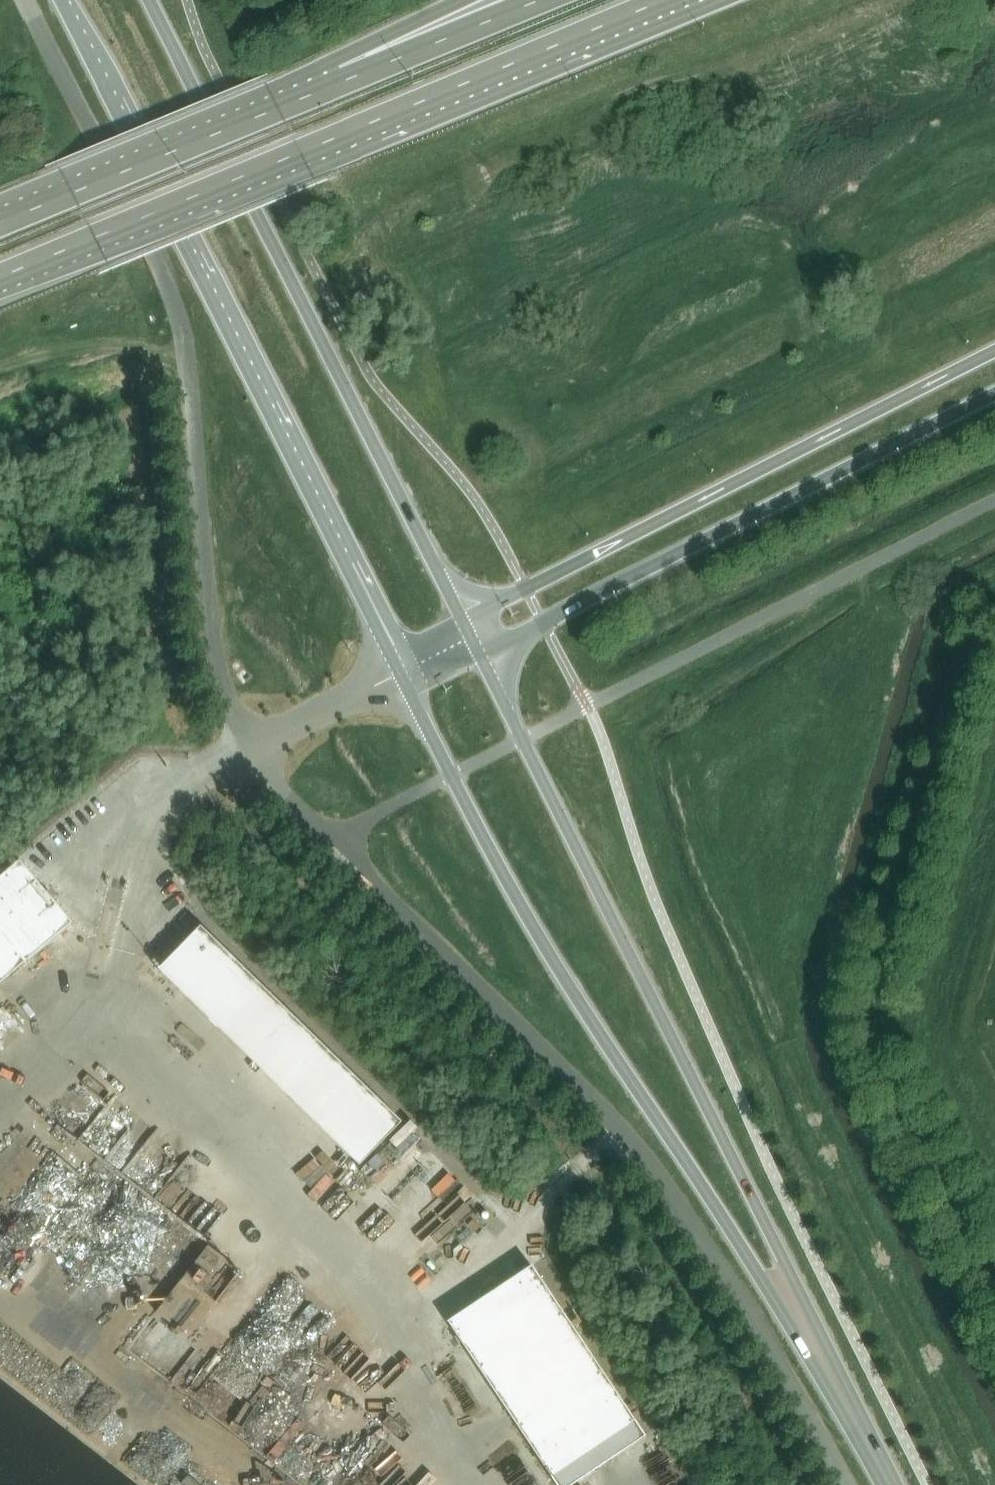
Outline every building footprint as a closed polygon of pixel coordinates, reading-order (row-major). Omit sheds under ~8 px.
[(362,291),(357,294),(353,295),(358,304),(367,300),(362,291)] [(72,924),(20,862),(0,878),(0,985),(72,924)] [(195,921),(186,912),(180,919),(188,928),(195,921)] [(360,1166),(402,1123),(201,927),(159,970),(360,1166)] [(444,1194),(460,1214),(481,1198),(465,1178),(444,1194)] [(213,1242),(160,1312),(194,1337),(247,1268),(213,1242)] [(532,1266),(448,1322),(557,1484),(573,1484),(646,1437),(532,1266)]
